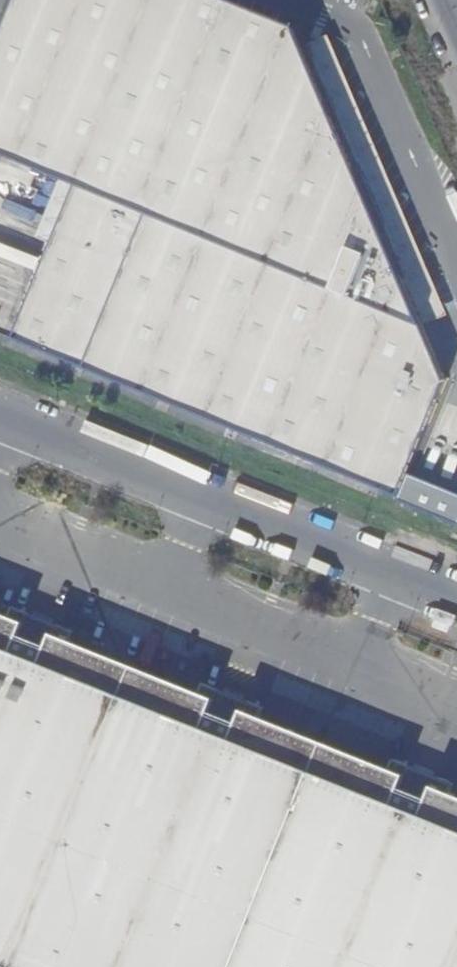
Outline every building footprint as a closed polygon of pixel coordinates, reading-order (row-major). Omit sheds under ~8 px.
[(15,341),(401,498),(449,381),(296,27),(229,0),(17,0),(0,43),(0,156),(77,187),(15,341)] [(308,45),(452,378),(456,376),(456,332),(329,36),(308,45)] [(21,564),(0,556),(0,571),(16,577),(21,564)] [(21,564),(85,590),(88,583),(24,557),(21,564)] [(21,564),(16,577),(44,588),(80,603),(85,590),(21,564)] [(396,730),(273,681),(204,653),(80,603),(44,588),(16,577),(0,571),(0,887),(198,966),(456,966),(456,755),(396,730)] [(456,740),(456,731),(404,710),(401,718),(456,740)] [(456,755),(456,740),(401,718),(396,730),(456,755)]
